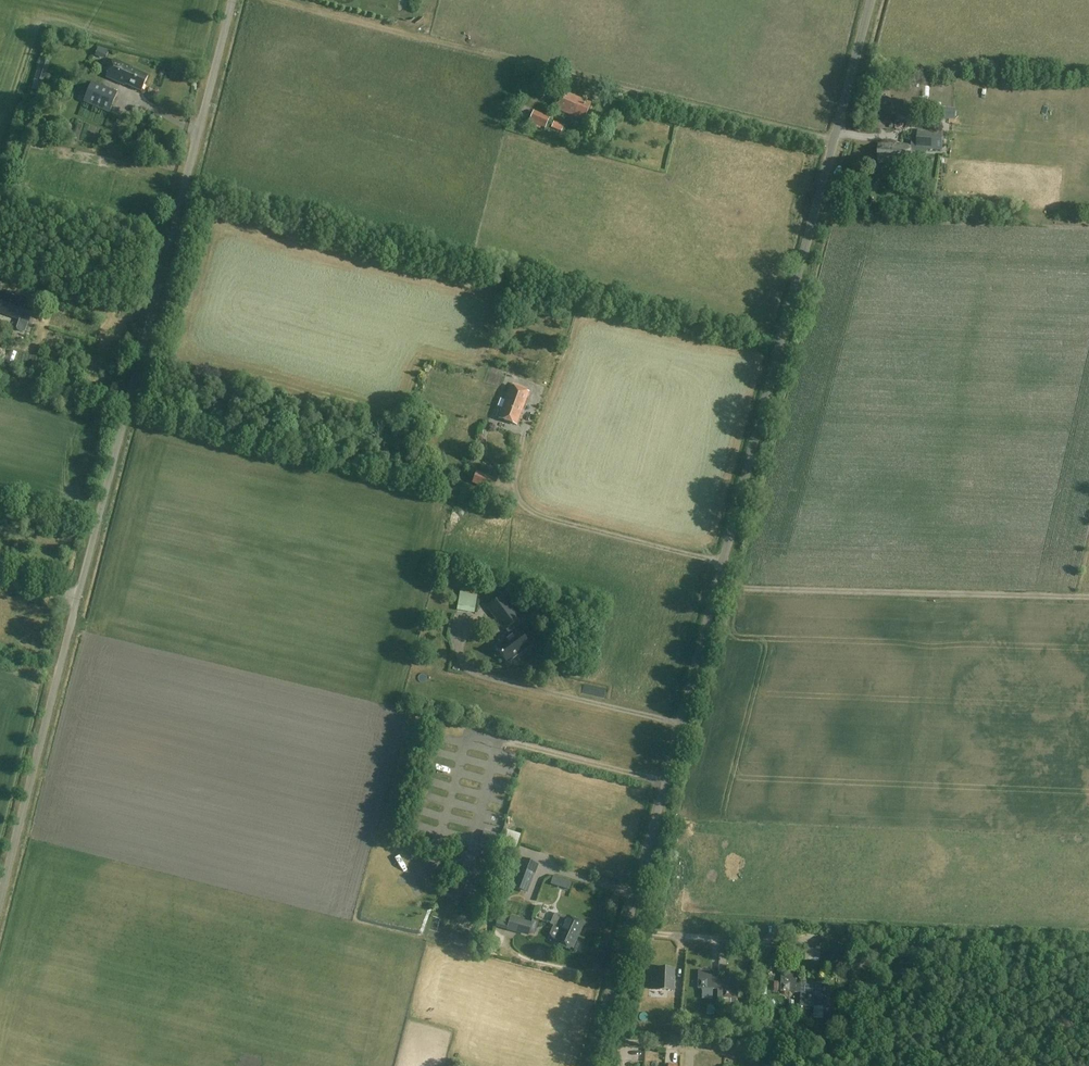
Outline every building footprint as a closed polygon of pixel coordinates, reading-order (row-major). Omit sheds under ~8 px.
[(140,91),(147,76),(131,69),(132,67),(113,59),(105,77),(124,85),(125,83),(140,91)] [(41,81),(47,63),(40,60),(34,79),(41,81)] [(110,113),(118,93),(91,82),(83,103),(110,113)] [(583,121),(591,104),(560,91),(553,108),(583,121)] [(546,129),(550,118),(534,111),(529,122),(546,129)] [(562,132),(564,126),(554,122),(552,128),(562,132)] [(943,150),(944,132),(918,130),(917,149),(943,150)] [(910,167),(912,147),(891,145),(888,147),(879,146),(877,163),(888,163),(889,165),(910,167)] [(952,166),(951,154),(941,155),(942,167),(952,166)] [(32,306),(19,301),(17,298),(0,292),(0,315),(10,319),(13,317),(18,319),(15,327),(16,329),(21,331),(23,330),(26,322),(32,306)] [(498,407),(503,409),(498,422),(515,429),(529,392),(512,386),(506,401),(501,399),(498,407)] [(493,491),(497,480),(476,472),(472,483),(493,491)] [(475,614),(478,595),(468,594),(469,588),(460,587),(457,611),(475,614)] [(518,596),(513,600),(515,603),(516,602),(519,605),(523,602),(518,596)] [(517,633),(511,627),(520,620),(502,597),(486,609),(504,631),(505,630),(511,638),(497,649),(508,664),(530,647),(518,632),(517,633)] [(473,851),(471,872),(482,873),(484,852),(473,851)] [(512,889),(528,895),(539,865),(523,859),(512,889)] [(554,877),(551,885),(560,888),(563,880),(554,877)] [(503,927),(504,914),(497,913),(495,926),(503,927)] [(559,914),(554,915),(550,924),(554,926),(553,927),(577,937),(583,925),(581,924),(582,921),(576,918),(574,921),(559,914)] [(508,931),(529,936),(532,923),(511,918),(508,931)] [(570,952),(577,937),(553,927),(550,935),(552,938),(555,940),(553,944),(570,952)] [(540,957),(543,949),(534,946),(531,955),(540,957)] [(674,992),(675,969),(655,968),(654,977),(652,977),(651,991),(674,992)] [(718,990),(718,982),(713,981),(713,973),(699,972),(698,989),(718,990)] [(801,994),(801,986),(797,985),(797,976),(782,976),(781,993),(801,994)] [(718,982),(718,990),(723,990),(723,999),(738,1000),(739,982),(718,982)] [(801,986),(801,994),(801,1007),(814,1007),(814,1019),(824,1019),(824,1007),(821,1007),(821,1003),(821,986),(801,986)] [(843,1025),(828,1028),(829,1035),(844,1032),(843,1025)] [(697,1027),(696,1037),(705,1037),(706,1028),(697,1027)]
